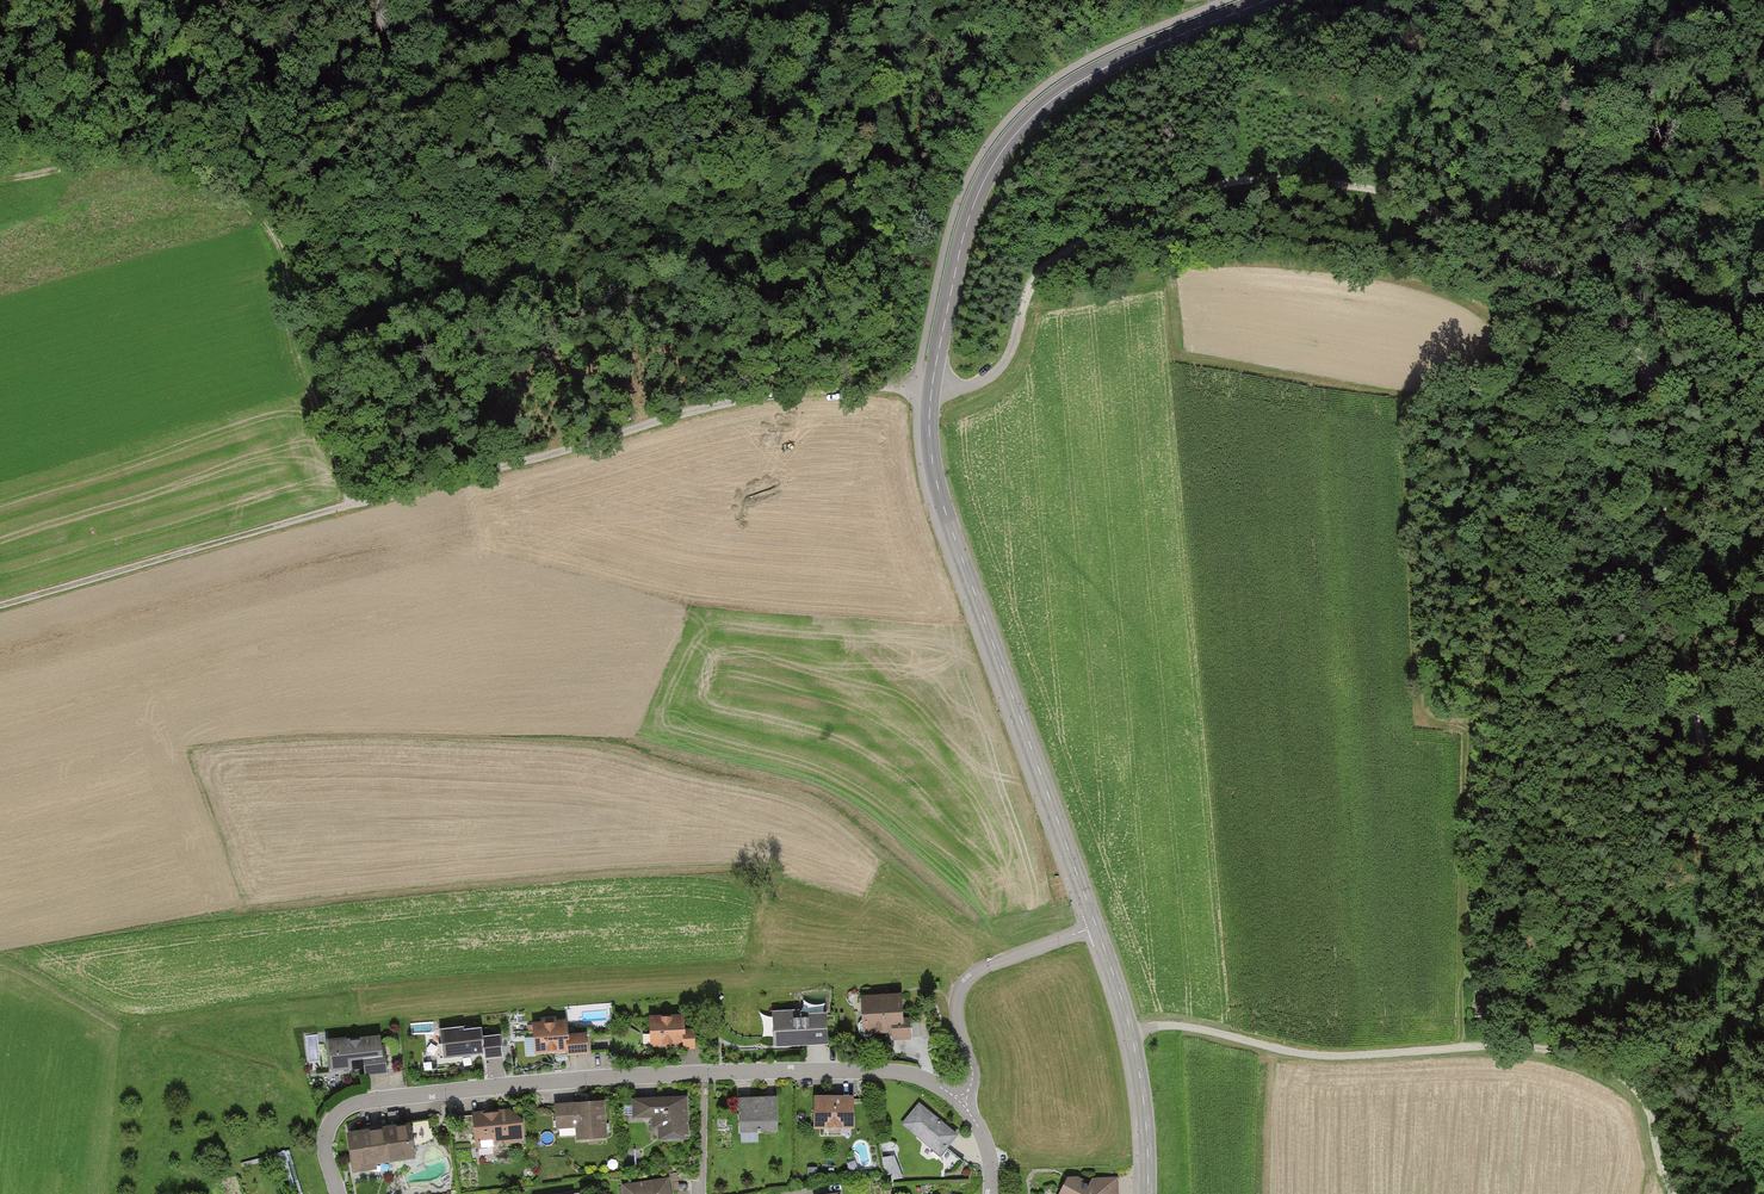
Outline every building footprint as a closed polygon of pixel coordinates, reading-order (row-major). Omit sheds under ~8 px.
[(905,997),(863,999),(865,1037),(894,1036),(894,1043),(914,1042),(913,1020),(906,1021),(905,997)] [(773,1013),(775,1048),(829,1045),(827,1009),(773,1013)] [(650,1016),(652,1046),(681,1045),(685,1045),(685,1049),(696,1049),(695,1028),(686,1028),(685,1015),(650,1016)] [(535,1026),(537,1059),(570,1057),(571,1060),(591,1059),(589,1036),(571,1037),(571,1023),(535,1026)] [(464,1026),(440,1029),(443,1057),(479,1053),(485,1052),(485,1059),(503,1057),(500,1035),(483,1037),(482,1027),(464,1029),(464,1026)] [(383,1035),(327,1041),(331,1072),(352,1070),(350,1059),(364,1058),(366,1076),(387,1074),(384,1044),(383,1035)] [(852,1095),(815,1096),(815,1130),(853,1130),(852,1095)] [(779,1099),(740,1101),(742,1136),(780,1134),(779,1099)] [(689,1100),(633,1102),(634,1121),(655,1121),(655,1144),(690,1142),(689,1100)] [(607,1105),(557,1108),(558,1131),(577,1130),(577,1143),(609,1142),(607,1105)] [(961,1136),(922,1105),(903,1129),(942,1160),(961,1136)] [(523,1113),(475,1118),(478,1152),(526,1147),(523,1113)] [(415,1156),(410,1126),(383,1130),(388,1160),(415,1156)] [(388,1160),(383,1130),(349,1135),(354,1165),(388,1160)] [(890,1176),(900,1175),(898,1153),(889,1154),(890,1176)] [(1119,1178),(1070,1180),(1062,1193),(1120,1193),(1119,1178)] [(624,1188),(625,1193),(672,1193),(671,1182),(624,1188)]
